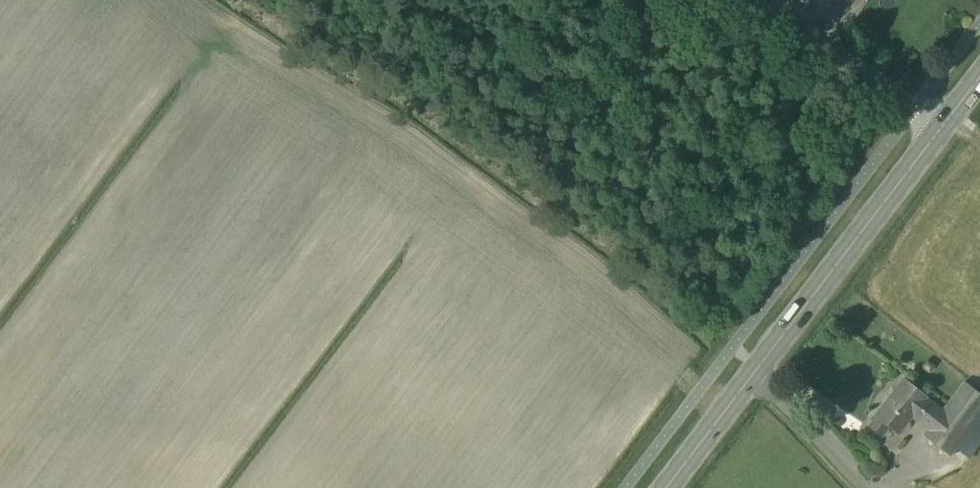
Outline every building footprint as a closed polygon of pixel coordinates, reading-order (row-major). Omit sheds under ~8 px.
[(889,426),(899,433),(911,417),(928,430),(924,436),(951,456),(979,417),(979,394),(964,382),(943,410),(926,397),(926,396),(903,380),(894,392),(891,390),(882,402),(885,404),(876,416),(877,417),(870,426),(882,435),(889,426)]
